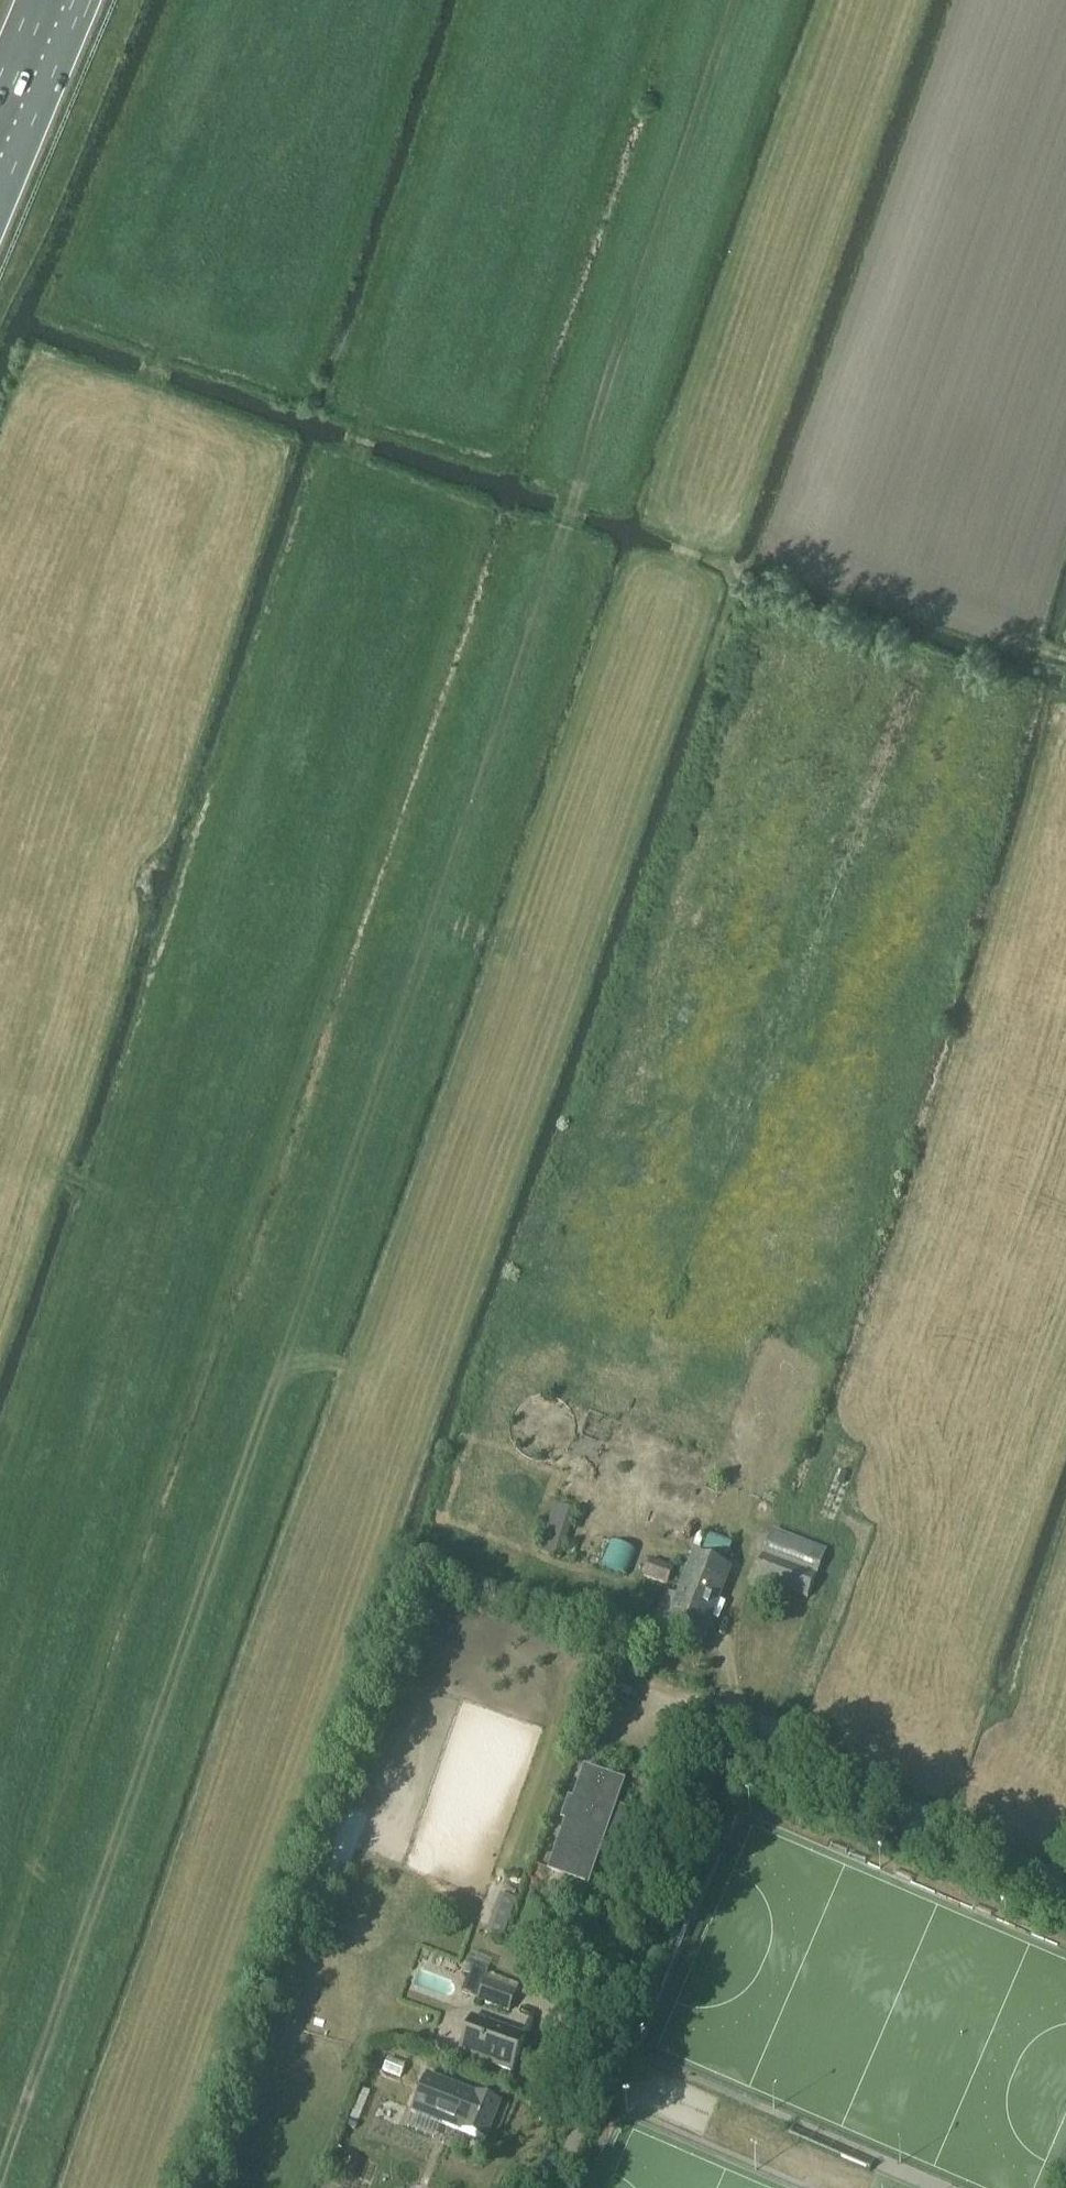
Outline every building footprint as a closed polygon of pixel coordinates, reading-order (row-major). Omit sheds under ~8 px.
[(536,1538),(543,1540),(539,1553),(560,1562),(574,1520),(583,1523),(586,1514),(577,1511),(549,1502),(536,1538)] [(772,1531),(768,1541),(754,1579),(807,1599),(822,1562),(826,1551),(772,1531)] [(663,1606),(660,1605),(652,1626),(702,1645),(731,1570),(692,1555),(675,1597),(668,1594),(663,1606)] [(643,1579),(653,1583),(654,1582),(667,1587),(674,1569),(650,1560),(643,1579)] [(561,1821),(565,1822),(548,1870),(589,1884),(606,1835),(636,1845),(646,1816),(615,1806),(623,1783),(583,1769),(572,1799),(569,1798),(561,1821)] [(502,1899),(488,1939),(502,1944),(516,1904),(502,1899)] [(516,1992),(485,1982),(477,2001),(509,2013),(516,1992)] [(513,2072),(525,2038),(471,2019),(459,2053),(513,2072)] [(476,2094),(427,2075),(411,2113),(486,2142),(500,2104),(476,2094)]
